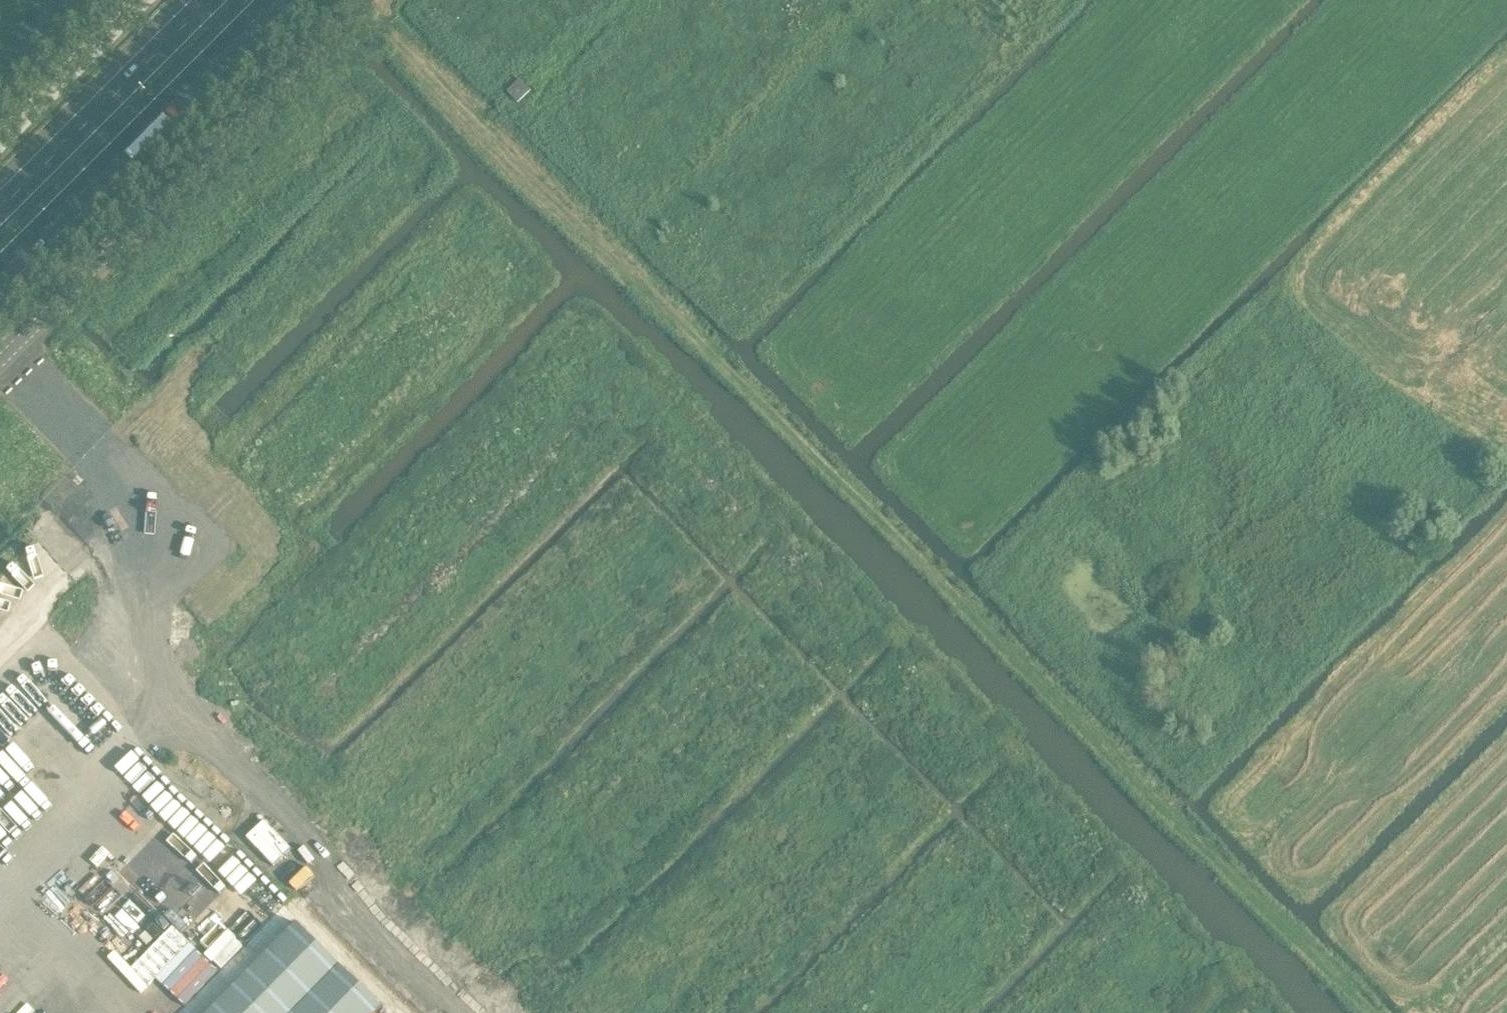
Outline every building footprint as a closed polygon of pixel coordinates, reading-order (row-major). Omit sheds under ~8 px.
[(530,92),(520,81),(507,92),(517,103),(530,92)] [(207,1012),(376,1012),(382,1007),(296,923),(207,1012)]
